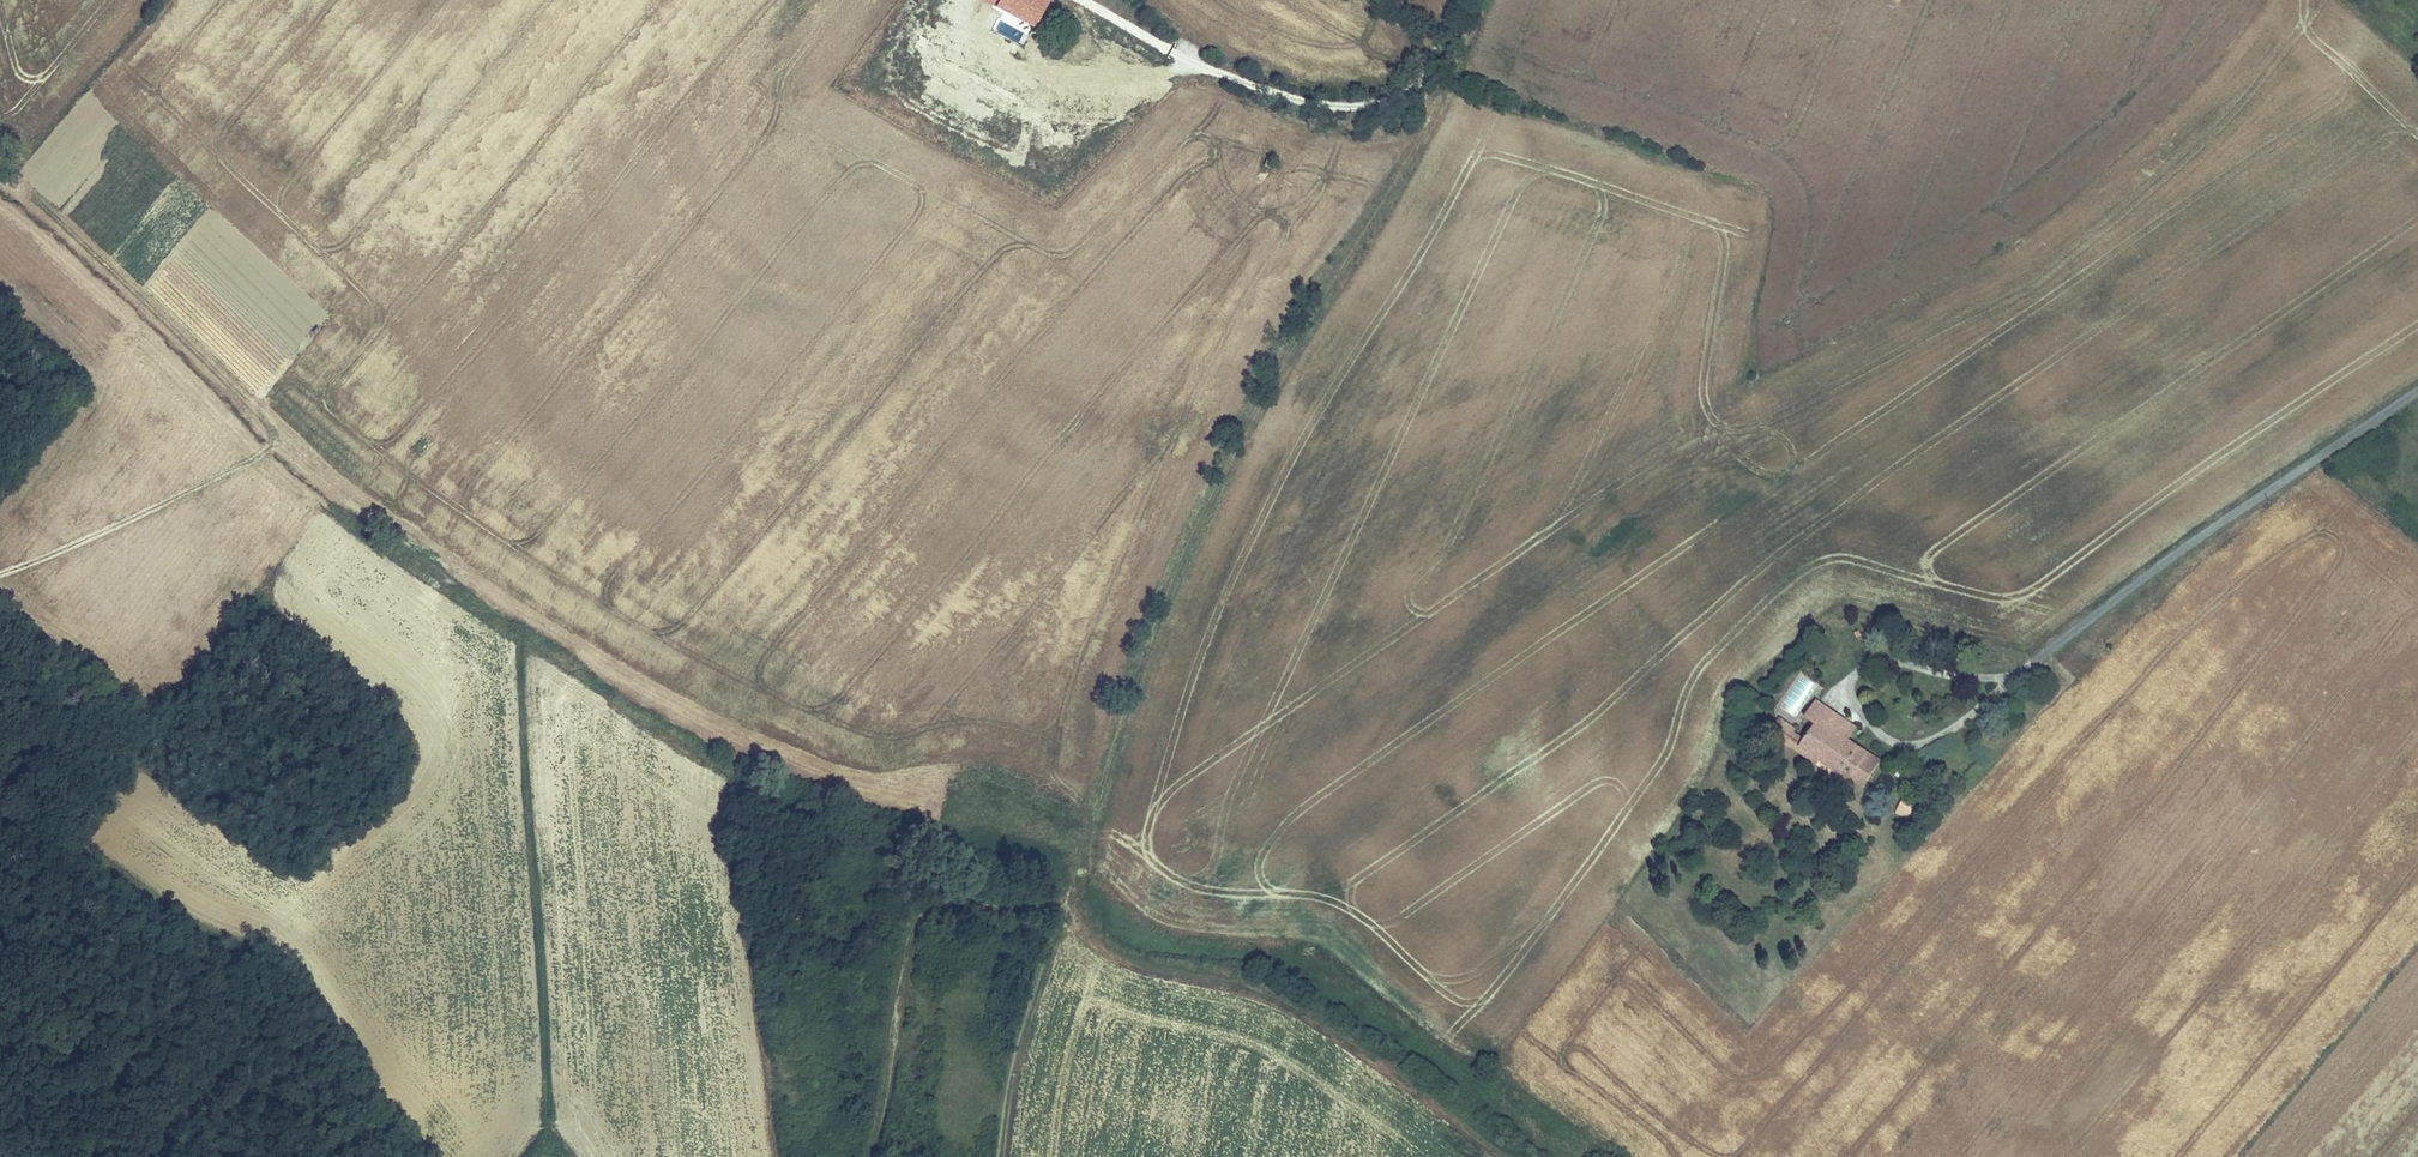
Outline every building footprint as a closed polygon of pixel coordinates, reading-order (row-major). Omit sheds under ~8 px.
[(1036,31),(1053,0),(977,0),(1036,31)] [(1870,777),(1881,760),(1847,740),(1827,726),(1836,714),(1817,700),(1806,716),(1816,723),(1806,737),(1802,744),(1821,757),(1817,762),(1848,783),(1857,768),(1870,777)] [(1856,727),(1836,714),(1827,726),(1847,740),(1856,727)] [(1786,743),(1795,730),(1777,718),(1767,733),(1785,745),(1786,743)] [(1817,762),(1821,757),(1802,744),(1806,737),(1795,730),(1786,743),(1815,764),(1817,762)] [(1870,777),(1857,768),(1848,783),(1860,792),(1870,777)] [(1916,803),(1903,796),(1894,813),(1907,820),(1916,803)]
